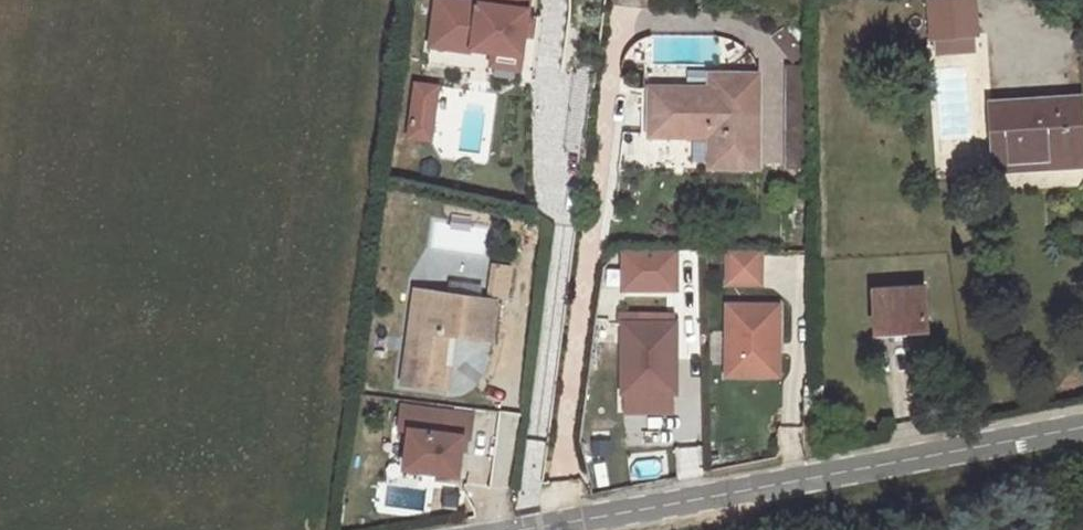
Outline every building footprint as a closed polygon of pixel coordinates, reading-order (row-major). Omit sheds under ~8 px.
[(435,9),(430,46),(452,49),(453,40),(475,43),(476,35),(497,38),(495,52),(524,56),(528,32),(522,31),(524,22),(529,22),(532,0),(481,0),(481,2),(467,0),(459,0),(457,12),(435,9)] [(435,9),(457,12),(459,0),(436,0),(435,9)] [(927,41),(936,41),(937,55),(975,54),(974,39),(979,39),(977,0),(926,0),(925,0),(927,41)] [(785,26),(774,35),(795,61),(806,52),(785,26)] [(453,40),(452,49),(474,52),(475,43),(453,40)] [(495,52),(493,65),(523,69),(524,56),(495,52)] [(808,67),(787,67),(787,167),(808,167),(808,67)] [(767,161),(765,69),(716,70),(716,84),(654,84),(653,135),(713,134),(714,163),(767,161)] [(439,86),(417,83),(409,138),(431,141),(439,86)] [(1082,169),(1082,103),(1082,101),(992,103),(993,168),(1028,167),(1028,171),(1082,169)] [(680,248),(624,249),(625,289),(681,288),(680,248)] [(765,249),(728,250),(729,283),(765,282),(765,249)] [(508,296),(518,265),(497,259),(488,291),(508,296)] [(415,284),(404,376),(455,383),(463,329),(492,333),(498,296),(415,284)] [(867,288),(870,335),(925,331),(922,284),(867,288)] [(782,305),(731,304),(731,374),(771,375),(771,343),(782,343),(782,305)] [(621,318),(623,394),(679,392),(677,316),(621,318)] [(771,343),(771,375),(782,375),(782,343),(771,343)] [(679,392),(623,394),(624,412),(680,410),(679,392)] [(400,428),(410,430),(467,437),(471,437),(474,413),(403,404),(400,428)] [(467,437),(410,430),(405,469),(462,477),(467,437)]
